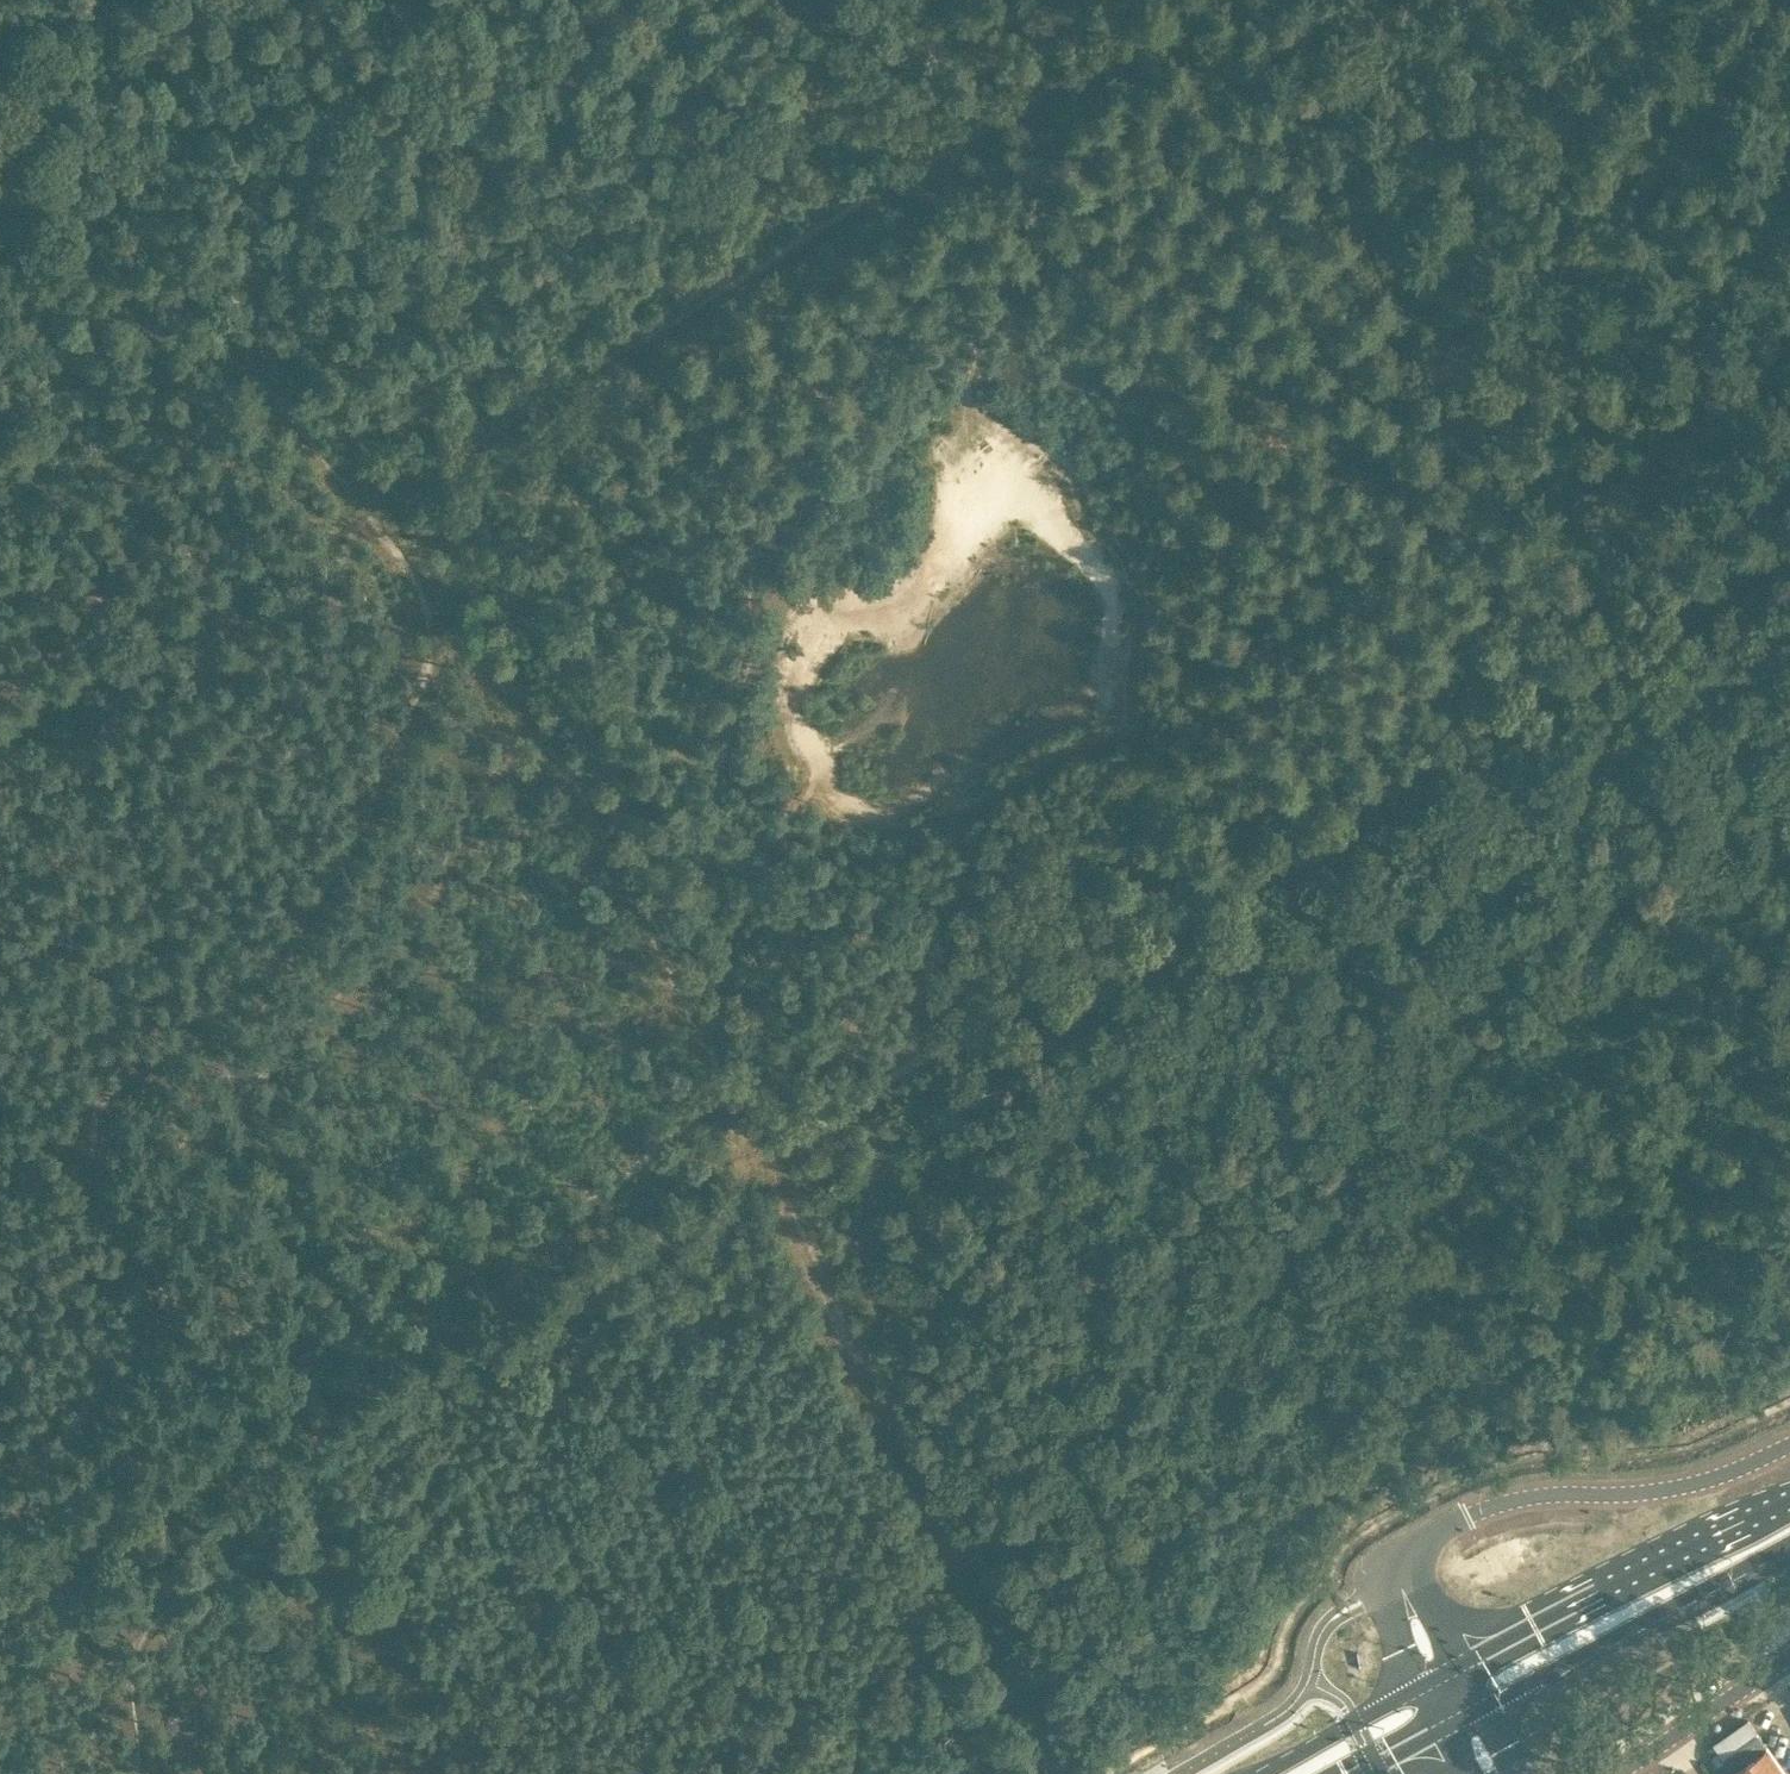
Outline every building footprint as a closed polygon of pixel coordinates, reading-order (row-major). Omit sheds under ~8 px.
[(1731,1773),(1787,1773),(1769,1748),(1758,1732),(1725,1756),(1735,1771),(1731,1773)]
